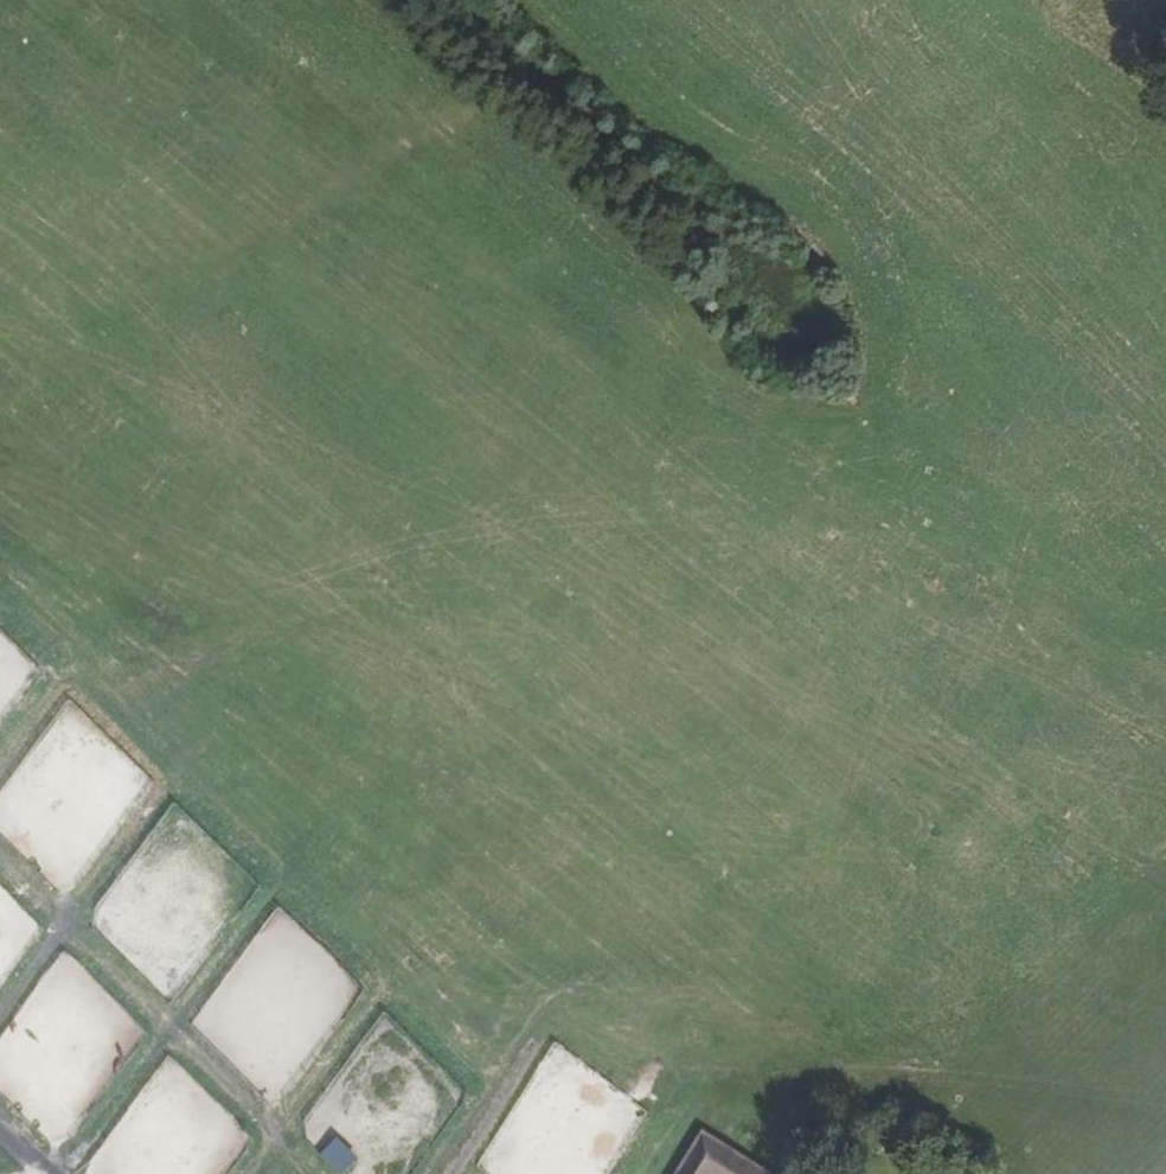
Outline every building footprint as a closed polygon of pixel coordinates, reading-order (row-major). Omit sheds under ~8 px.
[(773,1169),(710,1128),(681,1173),(712,1173),(716,1167),(727,1173),(782,1173),(773,1169)] [(346,1173),(349,1173),(361,1154),(335,1138),(322,1159),(346,1173)]
